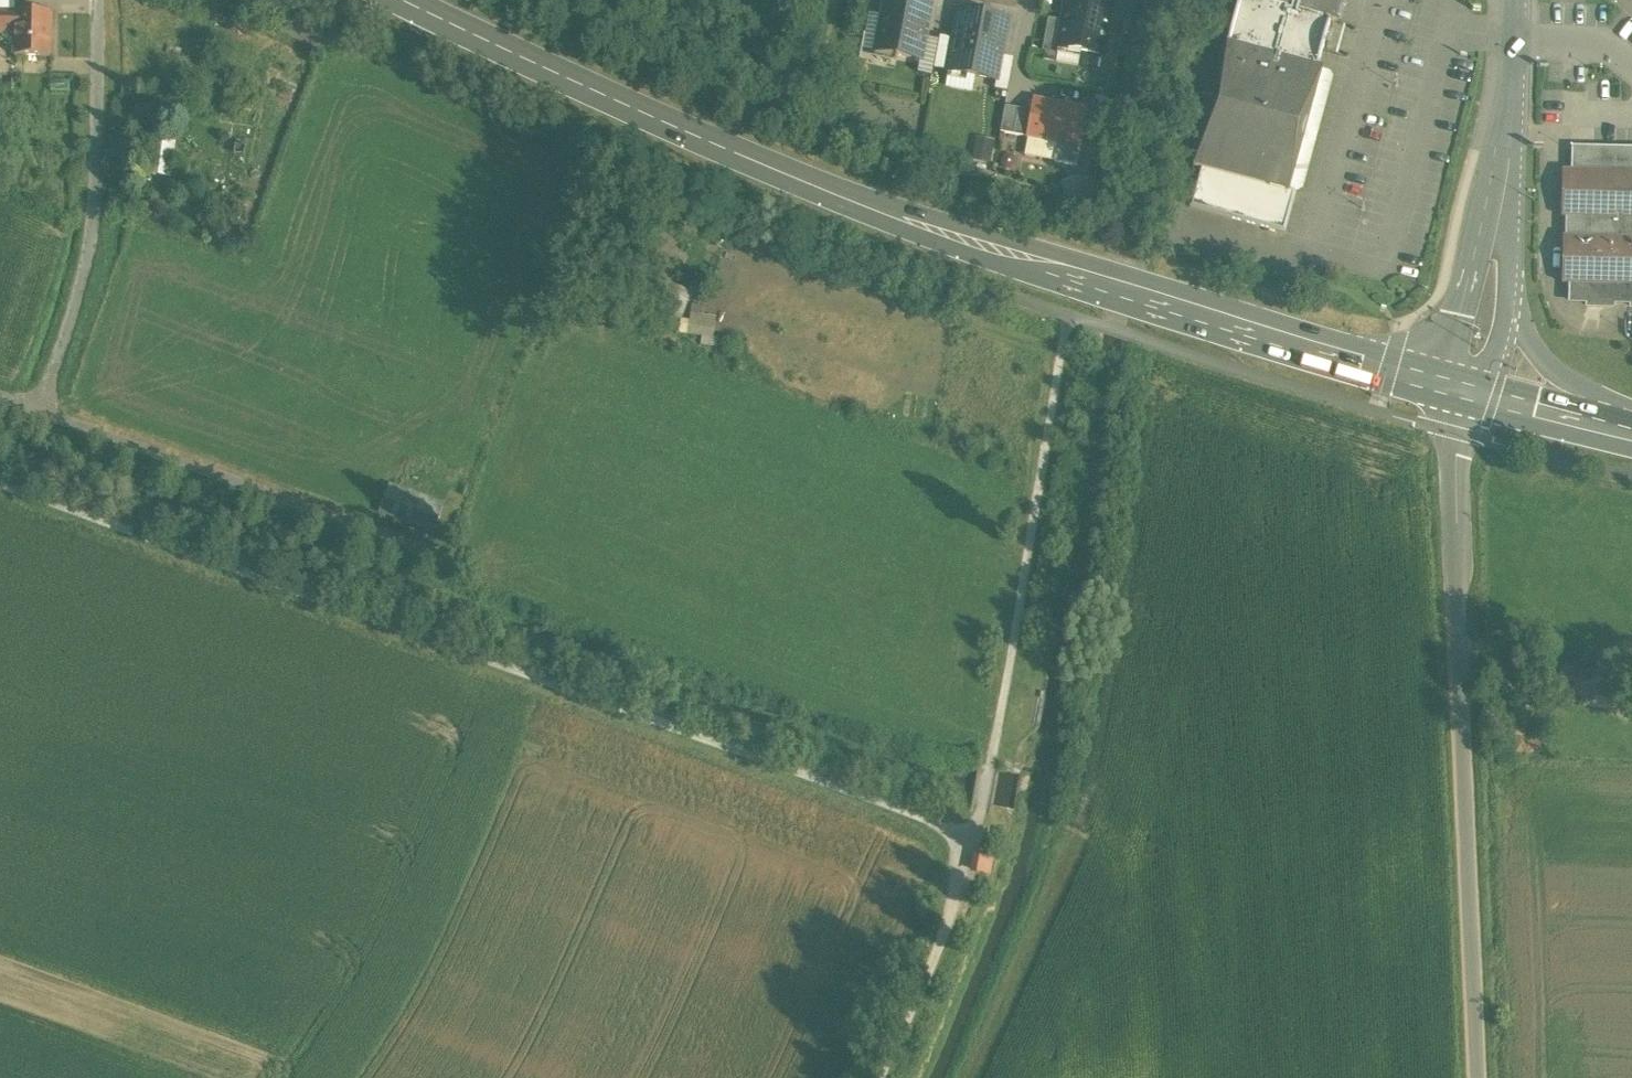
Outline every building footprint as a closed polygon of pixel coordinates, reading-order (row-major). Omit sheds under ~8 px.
[(896,0),(886,0),(882,17),(879,37),(876,51),(920,60),(920,59),(924,38),(931,7),(896,0)] [(1058,48),(1081,52),(1103,56),(1103,55),(1107,35),(1113,2),(1102,0),(1067,0),(1063,22),(1059,45),(1058,48)] [(1194,167),(1201,169),(1289,193),(1289,191),(1302,143),(1303,143),(1309,120),(1322,72),(1323,70),(1318,69),(1331,21),(1336,23),(1342,0),(1240,0),(1194,167)] [(51,14),(15,14),(15,57),(51,57),(51,14)] [(868,14),(864,35),(879,37),(882,17),(868,14)] [(1008,26),(961,17),(950,77),(997,86),(1008,26)] [(1044,42),(1059,45),(1063,22),(1048,19),(1044,42)] [(876,51),(879,37),(864,35),(862,49),(876,51)] [(1107,35),(1103,55),(1117,57),(1121,37),(1107,35)] [(924,38),(920,59),(934,62),(938,41),(924,38)] [(1059,45),(1044,42),(1042,51),(1057,54),(1058,48),(1059,45)] [(1081,52),(1058,48),(1057,54),(1056,62),(1079,65),(1081,52)] [(1117,57),(1103,55),(1103,56),(1100,70),(1114,72),(1117,57)] [(934,62),(920,59),(920,60),(918,73),(931,76),(934,62)] [(1036,106),(1027,156),(1075,165),(1083,114),(1036,106)] [(151,176),(175,177),(176,136),(151,136),(151,176)] [(990,160),(993,141),(980,138),(977,158),(990,160)] [(1572,149),(1569,149),(1569,169),(1560,169),(1559,282),(1567,282),(1567,301),(1584,301),(1583,309),(1610,309),(1610,303),(1626,303),(1626,308),(1631,308),(1631,150),(1578,149),(1572,149)] [(1289,193),(1201,169),(1191,207),(1285,232),(1296,193),(1289,191),(1289,193)] [(694,311),(691,334),(714,338),(718,314),(694,311)] [(391,484),(383,509),(431,524),(439,500),(391,484)] [(972,873),(990,876),(993,857),(976,854),(972,873)]
